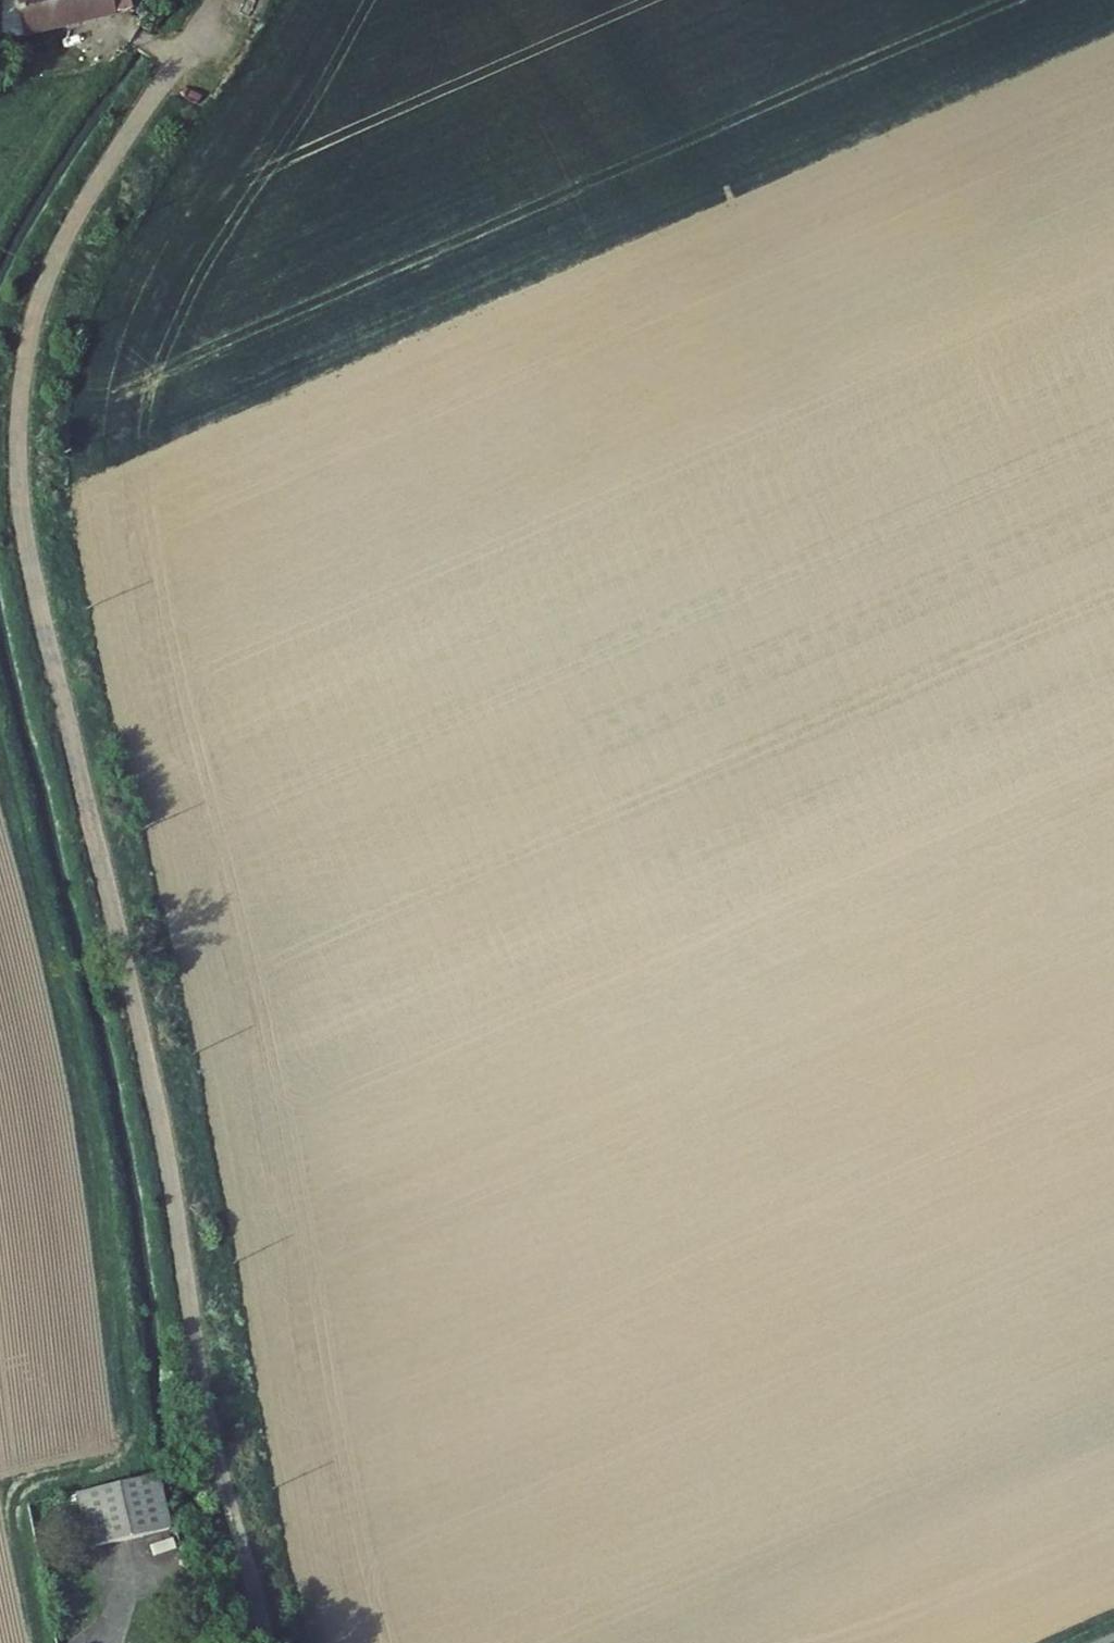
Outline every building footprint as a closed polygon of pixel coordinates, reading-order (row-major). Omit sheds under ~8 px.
[(147,0),(51,0),(57,23),(147,0)] [(85,1529),(76,1496),(28,1509),(34,1540),(85,1529)]
